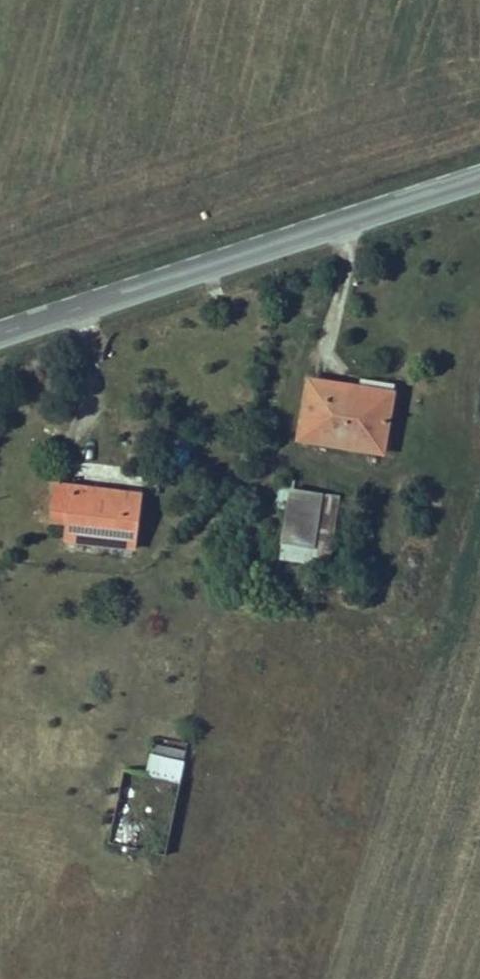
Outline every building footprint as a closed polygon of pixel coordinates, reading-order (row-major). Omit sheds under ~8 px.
[(314,373),(305,434),(386,447),(396,393),(355,388),(356,378),(314,373)] [(60,473),(53,513),(75,516),(73,532),(137,542),(143,509),(133,507),(136,485),(60,473)] [(287,530),(320,536),(329,487),(297,479),(287,530)] [(329,487),(320,536),(335,539),(346,490),(329,487)] [(147,778),(183,780),(185,747),(150,744),(147,778)]
